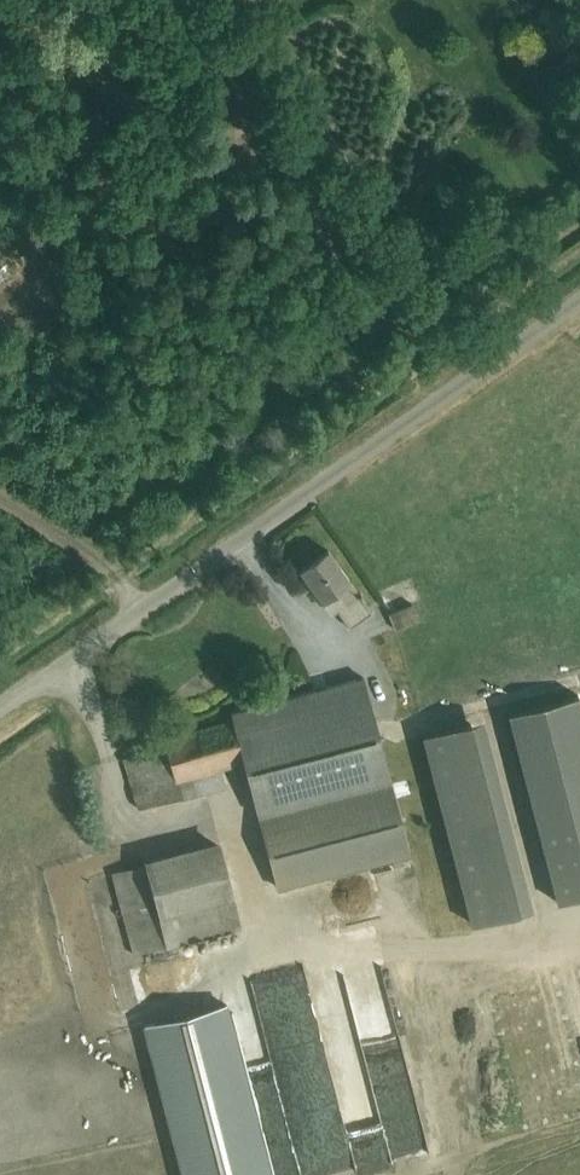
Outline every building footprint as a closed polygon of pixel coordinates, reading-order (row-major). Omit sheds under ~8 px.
[(372,612),(328,550),(300,569),(322,600),(325,598),(334,612),(337,610),(350,628),(372,612)] [(389,613),(395,629),(419,619),(413,603),(389,613)] [(410,852),(364,677),(232,714),(234,721),(164,740),(166,746),(123,758),(139,808),(226,785),(221,764),(244,758),(278,887),(410,852)] [(578,695),(508,713),(556,902),(579,896),(579,703),(578,695)] [(423,735),(472,924),(520,911),(471,723),(423,735)] [(230,894),(218,846),(112,874),(133,955),(237,928),(228,895),(230,894)] [(144,1026),(183,1174),(270,1174),(226,1005),(144,1026)] [(365,1170),(430,1156),(404,1033),(383,1037),(387,1055),(373,1058),(380,1089),(342,1096),(347,1117),(354,1116),(365,1170)]
